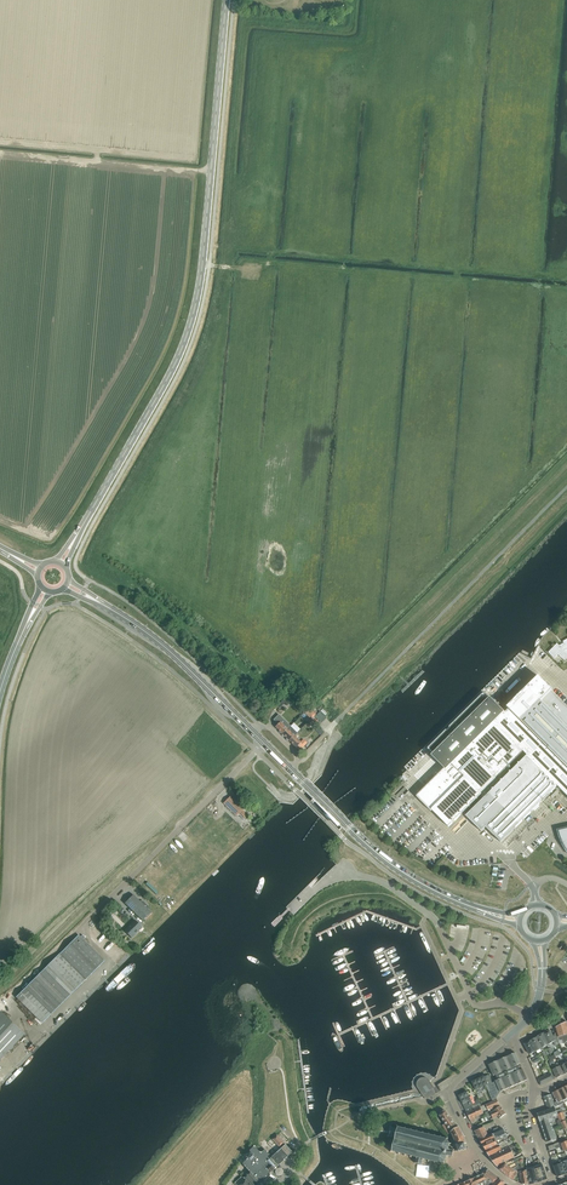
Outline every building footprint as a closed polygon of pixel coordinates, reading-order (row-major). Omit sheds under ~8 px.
[(548,652),(554,658),(558,654),(564,660),(566,658),(566,641),(559,646),(557,643),(548,652)] [(417,796),(449,827),(481,794),(485,797),(466,816),(481,831),(485,827),(500,842),(557,786),(566,796),(566,706),(551,690),(552,690),(538,676),(507,707),(508,709),(505,713),(496,703),(490,697),(487,699),(482,695),(429,748),(433,753),(431,755),(439,763),(444,768),(417,796)] [(311,710),(308,707),(305,711),(312,718),(318,712),(313,708),(311,710)] [(321,723),(326,717),(319,711),(317,713),(314,717),(321,723)] [(282,733),(290,726),(279,714),(273,719),(277,724),(275,726),(282,733)] [(295,730),(298,726),(292,720),(288,723),(295,730)] [(297,733),(295,731),(290,726),(282,733),(289,740),(294,736),(297,733)] [(300,742),(294,736),(289,740),(295,747),(296,747),(299,751),(307,743),(303,739),(300,742)] [(245,819),(248,815),(230,797),(223,803),(236,816),(239,813),(245,819)] [(143,901),(141,901),(140,902),(133,895),(124,903),(142,921),(150,912),(147,909),(147,908),(147,906),(145,906),(145,907),(142,904),(143,903),(143,901)] [(131,937),(141,927),(134,920),(124,930),(131,937)] [(85,979),(104,961),(83,940),(85,938),(82,935),(80,937),(78,935),(60,954),(85,979)] [(459,959),(463,961),(467,953),(463,951),(459,959)] [(85,979),(60,954),(56,958),(56,957),(42,971),(67,997),(86,979),(85,979)] [(59,1006),(67,997),(42,971),(33,980),(59,1006)] [(476,972),(473,983),(479,985),(482,974),(476,972)] [(50,1014),(59,1006),(33,980),(24,989),(50,1014)] [(42,1023),(50,1014),(24,989),(16,997),(42,1023)] [(24,1034),(0,1011),(0,1012),(0,1060),(24,1034)] [(554,1027),(556,1033),(560,1044),(566,1042),(566,1041),(565,1041),(560,1024),(554,1027)] [(549,1030),(543,1033),(549,1044),(553,1042),(555,1045),(559,1043),(560,1044),(556,1033),(552,1035),(549,1030)] [(547,1049),(550,1053),(553,1051),(549,1044),(546,1039),(543,1033),(536,1037),(542,1048),(546,1045),(548,1049),(547,1049)] [(536,1037),(530,1040),(536,1051),(540,1049),(541,1052),(543,1056),(546,1055),(542,1048),(536,1037)] [(529,1054),(536,1051),(530,1040),(524,1043),(529,1054)] [(495,1080),(495,1081),(500,1092),(505,1089),(506,1090),(507,1090),(508,1090),(509,1089),(509,1088),(509,1087),(514,1085),(514,1086),(515,1086),(516,1086),(517,1086),(518,1085),(518,1084),(518,1083),(523,1081),(524,1082),(525,1082),(526,1082),(527,1081),(527,1080),(527,1079),(522,1068),(520,1070),(517,1065),(520,1063),(515,1052),(509,1055),(508,1054),(507,1054),(506,1055),(506,1056),(500,1059),(500,1058),(499,1058),(498,1058),(497,1059),(497,1060),(492,1063),(491,1062),(490,1062),(489,1062),(488,1063),(488,1064),(493,1075),(495,1074),(497,1079),(495,1080)] [(558,1062),(564,1074),(566,1073),(566,1062),(562,1064),(561,1061),(560,1061),(559,1058),(557,1059),(558,1062)] [(556,1078),(564,1074),(558,1062),(556,1063),(558,1067),(552,1069),(556,1078)] [(554,1079),(551,1072),(545,1075),(548,1081),(554,1079)] [(500,1092),(495,1081),(492,1082),(488,1075),(484,1076),(471,1081),(475,1090),(487,1084),(490,1090),(488,1091),(492,1100),(496,1098),(500,1092)] [(545,1075),(544,1076),(537,1079),(540,1085),(548,1081),(545,1075)] [(417,1087),(417,1088),(419,1090),(430,1082),(429,1080),(428,1080),(428,1079),(427,1078),(426,1078),(424,1077),(423,1077),(421,1077),(421,1078),(420,1078),(419,1078),(418,1079),(418,1080),(417,1080),(417,1081),(417,1082),(416,1082),(416,1083),(416,1084),(416,1085),(416,1086),(417,1087)] [(430,1082),(419,1090),(422,1095),(433,1087),(430,1082)] [(433,1087),(422,1095),(426,1101),(437,1093),(433,1087)] [(566,1101),(566,1095),(563,1087),(558,1090),(564,1103),(564,1102),(566,1101)] [(557,1106),(564,1103),(558,1090),(552,1092),(556,1101),(554,1102),(557,1106)] [(466,1112),(473,1108),(474,1109),(481,1105),(478,1099),(474,1101),(475,1103),(472,1105),(472,1104),(473,1104),(467,1091),(458,1095),(466,1112)] [(543,1097),(548,1110),(555,1108),(550,1094),(543,1097)] [(499,1105),(496,1099),(485,1104),(488,1109),(499,1105)] [(506,1113),(500,1105),(494,1110),(490,1112),(493,1118),(498,1115),(500,1118),(506,1113)] [(483,1113),(480,1107),(466,1112),(471,1122),(475,1120),(475,1117),(483,1113)] [(537,1113),(540,1123),(550,1120),(549,1118),(558,1116),(555,1108),(548,1110),(537,1113)] [(441,1122),(443,1125),(442,1125),(448,1133),(451,1132),(452,1135),(450,1136),(451,1139),(454,1138),(456,1143),(456,1144),(465,1143),(466,1143),(459,1126),(457,1127),(446,1111),(443,1111),(440,1112),(440,1115),(442,1119),(439,1120),(441,1122)] [(559,1121),(560,1121),(565,1119),(563,1112),(557,1114),(558,1117),(559,1119),(559,1121)] [(540,1123),(544,1133),(553,1129),(550,1120),(540,1123)] [(396,1135),(392,1150),(390,1151),(390,1152),(393,1151),(398,1152),(398,1154),(399,1154),(399,1153),(404,1154),(404,1155),(405,1156),(405,1154),(410,1155),(410,1157),(411,1157),(411,1156),(416,1157),(416,1158),(416,1159),(415,1162),(415,1163),(416,1163),(421,1164),(422,1165),(422,1164),(423,1160),(423,1159),(428,1160),(428,1161),(429,1162),(429,1160),(434,1161),(434,1163),(435,1163),(435,1162),(441,1163),(441,1164),(441,1163),(445,1161),(446,1162),(447,1161),(445,1160),(446,1156),(448,1155),(452,1156),(453,1157),(453,1156),(453,1155),(453,1150),(454,1149),(453,1149),(450,1149),(449,1148),(450,1144),(451,1144),(451,1143),(450,1143),(447,1139),(448,1138),(448,1137),(447,1138),(441,1137),(442,1136),(441,1135),(440,1137),(435,1136),(436,1134),(435,1134),(434,1135),(429,1134),(430,1133),(429,1133),(428,1134),(423,1133),(424,1131),(423,1131),(422,1133),(417,1131),(418,1130),(417,1130),(416,1131),(411,1130),(412,1128),(411,1128),(410,1130),(405,1128),(405,1127),(404,1128),(398,1127),(397,1125),(396,1126),(397,1127),(397,1128),(396,1128),(395,1128),(395,1129),(392,1129),(391,1128),(391,1129),(390,1134),(389,1134),(390,1135),(391,1134),(396,1135)] [(474,1130),(479,1140),(488,1136),(483,1127),(474,1130)] [(479,1140),(485,1150),(499,1143),(502,1142),(507,1140),(504,1134),(506,1134),(503,1129),(488,1136),(479,1140)] [(556,1139),(553,1129),(544,1133),(547,1142),(556,1139)] [(286,1153),(287,1156),(291,1152),(276,1135),(272,1139),(278,1146),(285,1154),(286,1153)] [(485,1150),(488,1156),(506,1148),(508,1147),(505,1141),(507,1140),(502,1142),(499,1143),(485,1150)] [(566,1150),(566,1140),(560,1142),(547,1146),(549,1150),(556,1148),(556,1149),(562,1147),(563,1151),(566,1150)] [(466,1150),(465,1143),(456,1144),(458,1151),(466,1150)] [(247,1159),(242,1164),(249,1171),(259,1182),(278,1164),(271,1156),(269,1158),(267,1156),(269,1154),(264,1149),(260,1152),(254,1146),(249,1150),(250,1152),(245,1157),(247,1159)] [(285,1154),(278,1146),(275,1149),(274,1150),(276,1152),(276,1153),(276,1152),(283,1160),(287,1156),(286,1153),(285,1154)] [(514,1157),(510,1147),(508,1148),(508,1147),(506,1148),(488,1156),(497,1167),(505,1163),(507,1163),(506,1161),(514,1157),(515,1159),(522,1156),(519,1153),(514,1157)] [(276,1152),(271,1156),(278,1164),(283,1160),(276,1152),(276,1153),(276,1152)] [(526,1166),(527,1168),(527,1169),(530,1184),(542,1181),(542,1180),(547,1179),(542,1164),(537,1154),(527,1159),(526,1166)] [(505,1163),(497,1167),(500,1170),(509,1178),(513,1180),(517,1173),(514,1170),(511,1168),(518,1165),(515,1159),(507,1163),(505,1163)] [(558,1176),(566,1174),(562,1161),(554,1163),(558,1176)] [(480,1184),(491,1184),(498,1178),(488,1169),(481,1173),(476,1176),(479,1184),(480,1184)] [(521,1183),(530,1184),(527,1169),(519,1171),(521,1183)] [(249,1171),(243,1177),(245,1179),(238,1184),(255,1184),(259,1182),(249,1171)] [(479,1184),(476,1176),(466,1181),(468,1184),(477,1184),(479,1184)]
